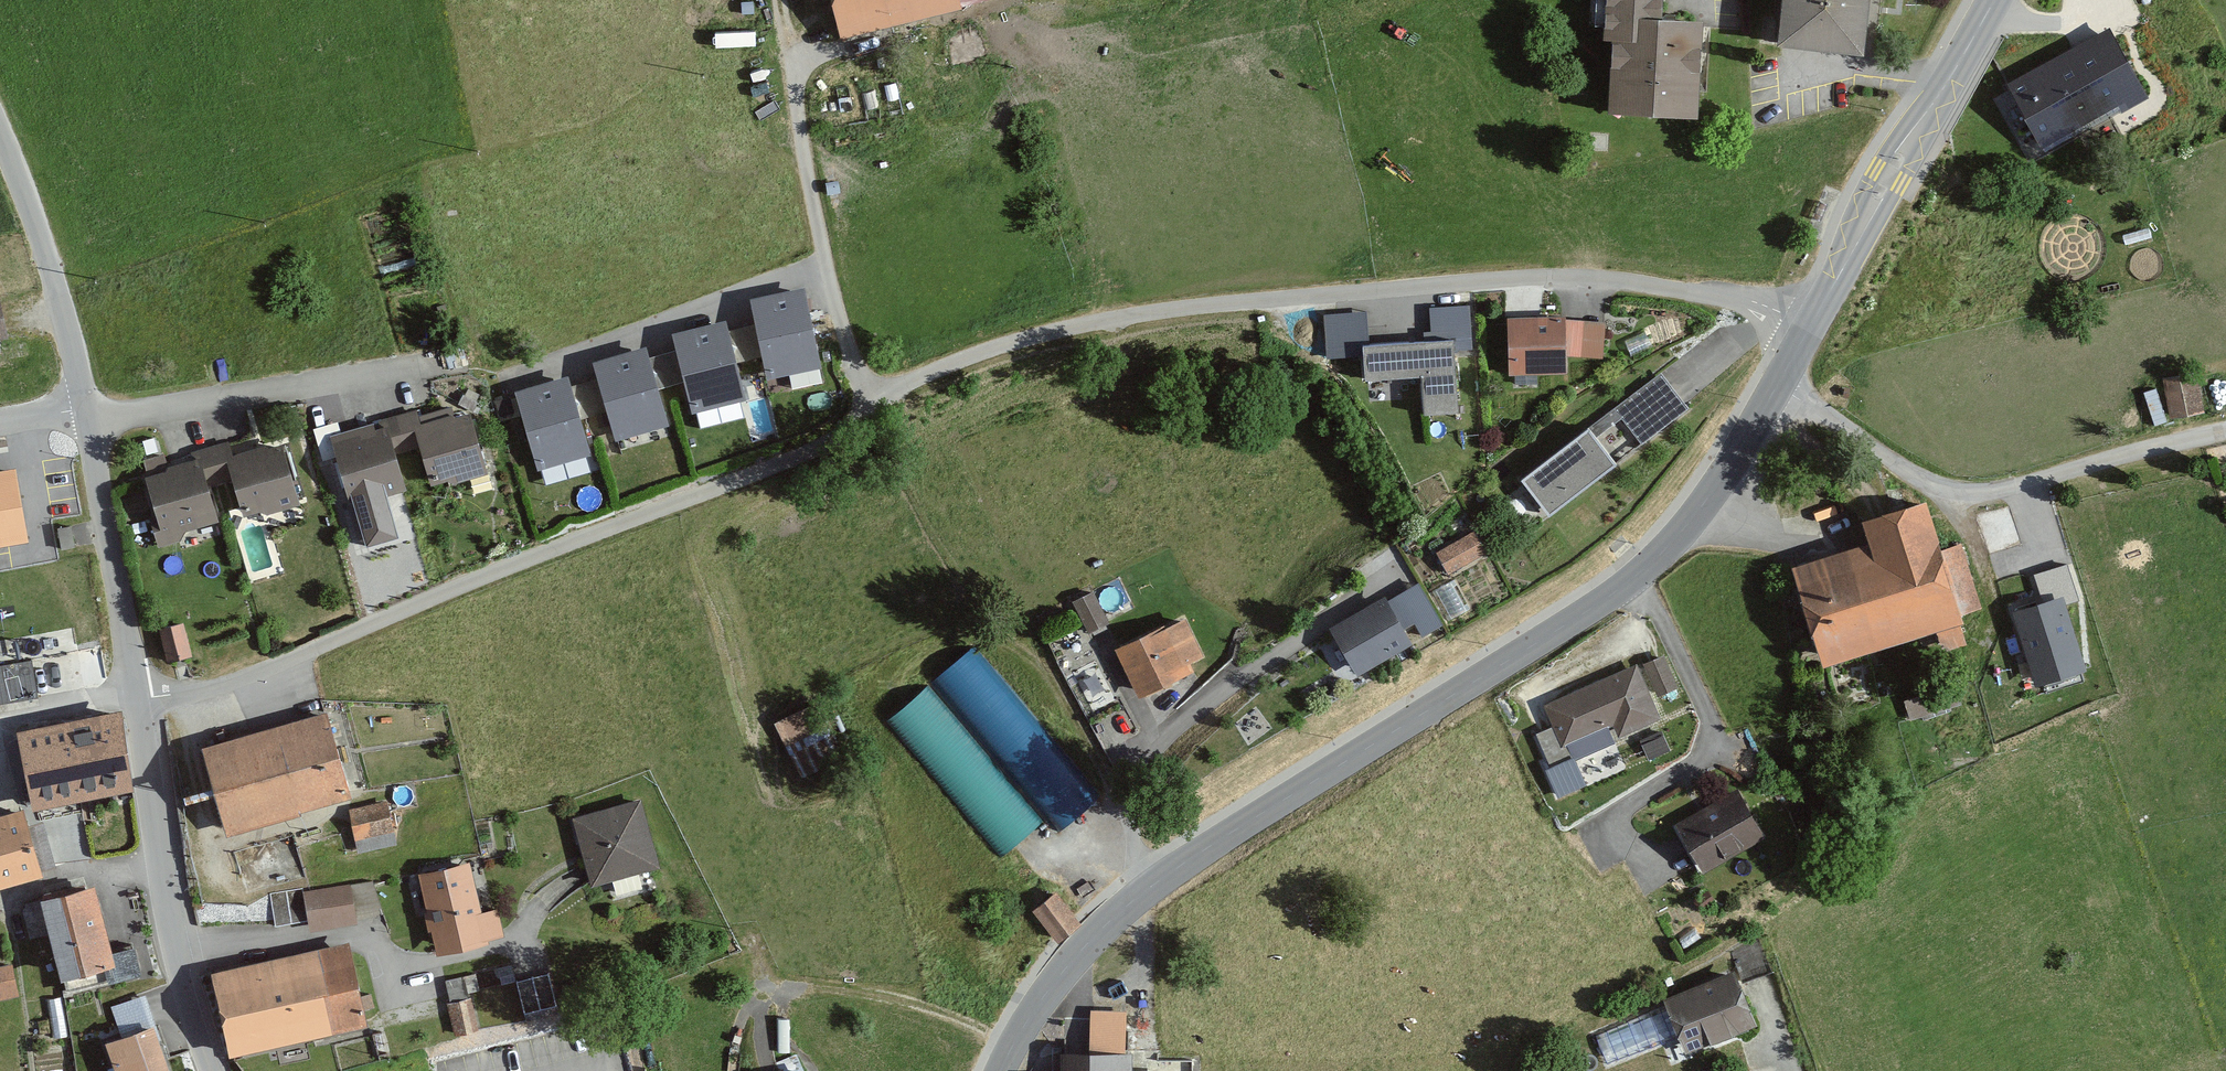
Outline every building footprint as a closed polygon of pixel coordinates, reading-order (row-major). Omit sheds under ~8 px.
[(842,34),(969,5),(968,0),(834,0),(842,34)] [(1668,5),(1668,0),(1607,0),(1604,32),(1620,34),(1614,104),(1700,111),(1709,9),(1668,5)] [(1782,37),(1870,48),(1876,0),(1786,0),(1782,37)] [(2148,89),(2113,23),(2009,78),(2044,144),(2148,89)] [(1821,222),(1828,205),(1819,201),(1812,218),(1821,222)] [(808,285),(754,295),(758,320),(765,355),(769,377),(823,366),(808,285)] [(0,295),(0,340),(12,338),(3,294),(0,295)] [(1368,307),(1323,310),(1326,354),(1365,351),(1367,375),(1426,371),(1429,408),(1461,407),(1457,347),(1472,346),(1469,301),(1426,303),(1428,336),(1370,340),(1368,307)] [(725,315),(672,330),(677,347),(686,378),(695,410),(748,395),(738,361),(729,327),(725,315)] [(1568,316),(1509,316),(1509,373),(1568,373),(1568,316)] [(1607,321),(1584,319),(1581,354),(1604,356),(1607,321)] [(765,355),(758,320),(729,327),(738,361),(765,355)] [(647,343),(594,358),(609,409),(617,438),(670,423),(659,386),(650,354),(647,343)] [(677,347),(650,354),(659,386),(686,378),(677,347)] [(1661,370),(1525,479),(1557,518),(1693,409),(1661,370)] [(2207,370),(2161,373),(2163,413),(2210,410),(2207,370)] [(567,371),(514,386),(537,465),(590,450),(571,383),(567,371)] [(596,375),(571,383),(583,417),(609,409),(596,375)] [(374,424),(329,437),(347,499),(352,498),(366,548),(398,539),(386,496),(405,491),(395,455),(420,447),(431,485),(448,480),(450,486),(488,474),(471,413),(454,418),(451,408),(419,418),(416,410),(373,422),(374,424)] [(182,465),(141,477),(159,538),(219,521),(212,497),(235,491),(242,516),(299,501),(283,445),(230,459),(224,438),(197,446),(201,460),(182,465)] [(0,472),(0,547),(28,542),(15,470),(0,472)] [(1875,538),(1799,560),(1829,660),(1976,617),(1939,493),(1868,514),(1875,538)] [(1478,525),(1440,544),(1451,567),(1490,548),(1478,525)] [(72,527),(58,529),(61,550),(75,548),(72,527)] [(1622,535),(1609,546),(1614,553),(1628,543),(1622,535)] [(2039,594),(2013,603),(2037,673),(2084,656),(2065,601),(2076,597),(2062,557),(2030,568),(2039,594)] [(1106,582),(1070,599),(1084,629),(1120,612),(1106,582)] [(1390,589),(1334,622),(1362,670),(1418,637),(1390,589)] [(1141,634),(1118,644),(1141,693),(1209,662),(1186,613),(1141,634)] [(183,624),(159,630),(167,663),(191,657),(183,624)] [(971,645),(930,678),(1060,832),(1103,797),(971,645)] [(86,682),(84,653),(53,654),(54,683),(86,682)] [(1641,653),(1542,698),(1553,722),(1539,728),(1556,765),(1669,714),(1641,653)] [(0,667),(0,704),(37,698),(32,662),(0,667)] [(1956,685),(1901,700),(1907,722),(1962,706),(1956,685)] [(927,690),(885,722),(1002,858),(1044,821),(927,690)] [(811,707),(777,724),(803,777),(837,760),(811,707)] [(327,713),(202,749),(227,834),(351,799),(327,713)] [(121,714),(18,733),(33,812),(135,793),(121,714)] [(1662,731),(1639,740),(1648,761),(1670,752),(1662,731)] [(1742,781),(1679,819),(1709,869),(1772,831),(1742,781)] [(643,798),(573,816),(590,885),(660,868),(643,798)] [(388,804),(350,811),(359,852),(397,845),(388,804)] [(22,811),(0,818),(0,889),(41,877),(22,811)] [(469,856),(417,869),(437,951),(504,935),(496,904),(481,908),(469,856)] [(372,875),(270,892),(276,928),(378,910),(372,875)] [(1054,887),(1033,907),(1051,926),(1056,932),(1078,912),(1070,904),(1054,887)] [(95,888),(41,902),(61,981),(115,968),(95,888)] [(347,944),(210,974),(229,1059),(366,1028),(347,944)] [(0,967),(0,1002),(20,999),(13,964),(0,967)] [(550,967),(448,998),(460,1037),(561,1005),(550,967)] [(1739,968),(1670,994),(1691,1049),(1760,1022),(1739,968)] [(106,1046),(115,1070),(172,1070),(146,996),(112,1007),(123,1040),(106,1046)] [(1091,1003),(1090,1042),(1128,1043),(1128,1003),(1091,1003)] [(1062,1047),(1061,1070),(1164,1070),(1164,1048),(1062,1047)] [(818,1061),(795,1070),(823,1070),(818,1061)]
